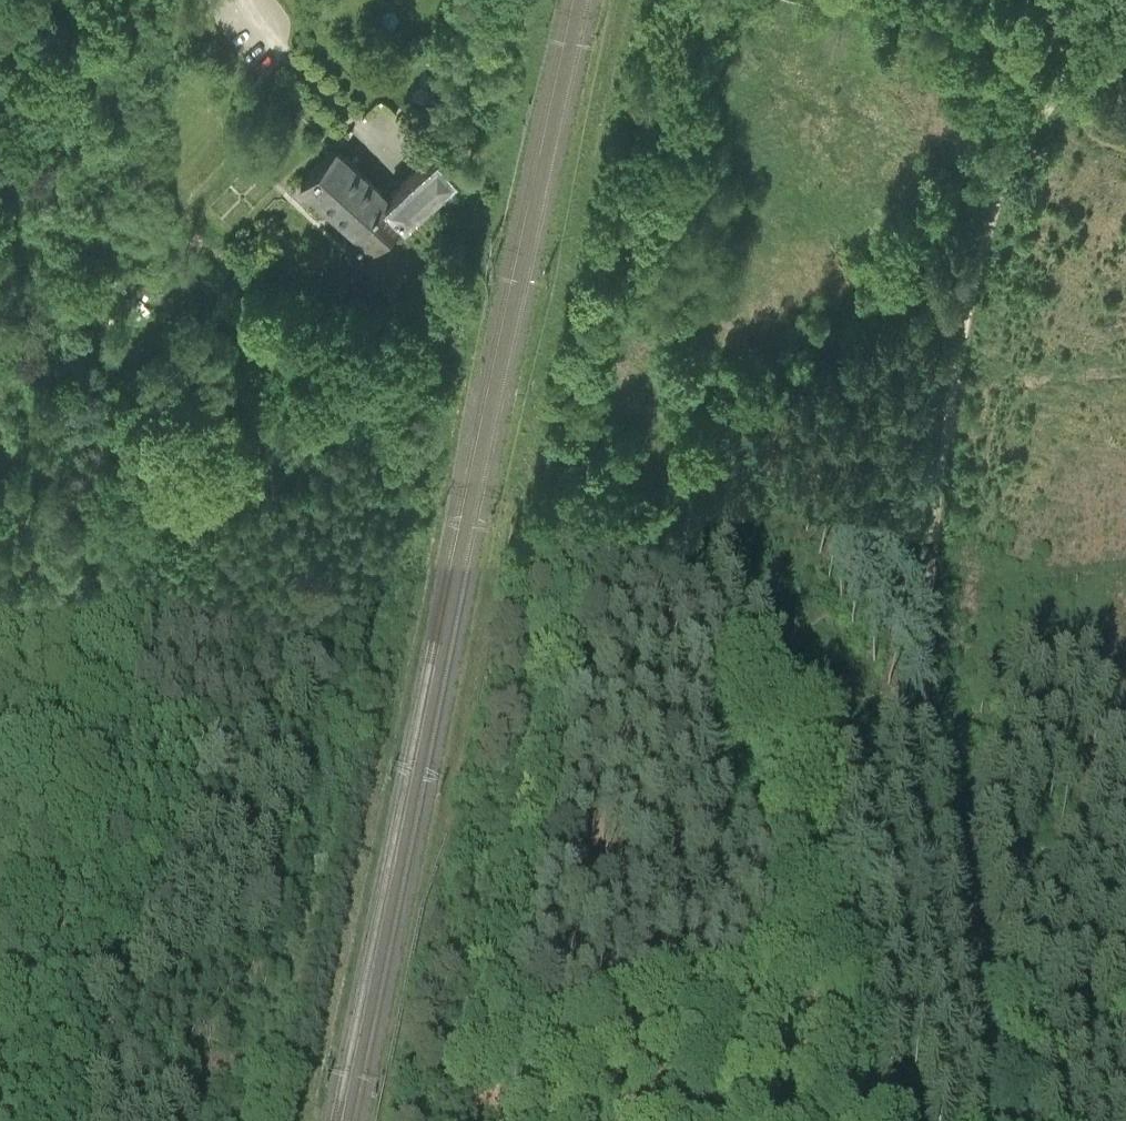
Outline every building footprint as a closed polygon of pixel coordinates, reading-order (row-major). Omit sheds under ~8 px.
[(459,183),(436,160),(390,205),(337,151),(302,186),(378,263),(459,183)]
